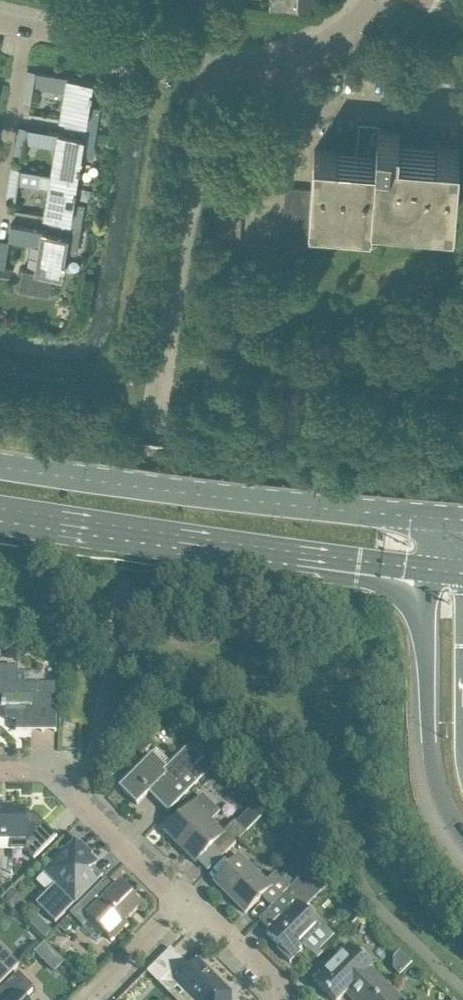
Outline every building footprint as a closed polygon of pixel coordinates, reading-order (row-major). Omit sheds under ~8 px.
[(28,69),(23,99),(32,100),(34,86),(37,71),(28,69)] [(93,80),(68,76),(61,117),(75,120),(74,128),(95,131),(99,106),(89,104),(91,95),(92,95),(93,90),(92,89),(93,80)] [(91,155),(95,131),(74,128),(73,134),(19,126),(14,155),(23,157),(25,142),(56,147),(52,173),(78,178),(80,168),(82,169),(83,163),(81,163),(82,154),(91,155)] [(460,148),(438,147),(438,152),(399,149),(400,131),(378,130),(377,141),(363,140),(362,158),(337,155),(337,150),(315,149),(312,188),(310,200),(309,212),(372,217),(374,206),(435,211),(455,212),(460,148)] [(12,166),(8,196),(15,198),(17,198),(19,182),(21,168),(12,166)] [(77,187),(78,178),(52,173),(43,171),(41,185),(50,187),(46,215),(60,217),(58,224),(81,228),(85,204),(74,202),(76,193),(77,193),(78,187),(77,187)] [(242,230),(243,219),(216,216),(215,228),(242,230)] [(81,228),(58,224),(57,231),(11,224),(8,240),(0,239),(0,274),(10,275),(11,266),(6,266),(10,239),(43,244),(39,270),(23,267),(19,290),(49,294),(52,274),(64,276),(65,268),(66,268),(67,263),(66,263),(68,252),(77,253),(81,228)] [(241,242),(242,230),(215,228),(214,240),(241,242)] [(252,268),(255,242),(242,241),(240,267),(252,268)] [(264,269),(267,243),(255,242),(252,268),(264,269)] [(277,270),(279,244),(267,243),(264,269),(277,270)] [(57,684),(19,684),(19,666),(0,666),(0,709),(2,709),(3,714),(5,718),(9,721),(13,722),(17,723),(17,731),(57,731),(57,684)] [(196,767),(204,758),(190,745),(167,768),(153,754),(120,787),(138,805),(149,793),(169,813),(205,776),(196,767)] [(194,804),(165,833),(196,863),(214,845),(225,855),(247,833),(238,823),(236,821),(224,833),(212,821),(220,812),(203,795),(194,804)] [(58,837),(35,814),(26,814),(26,809),(0,809),(0,840),(11,840),(11,850),(25,850),(34,860),(58,837)] [(76,904),(98,881),(89,872),(98,863),(91,856),(93,855),(81,843),(79,845),(76,841),(45,872),(56,884),(36,904),(56,923),(75,903),(76,904)] [(275,904),(296,883),(287,875),(282,880),(276,873),(266,883),(240,857),(215,882),(246,913),(262,897),(272,907),(275,904)] [(299,950),(322,927),(303,907),(328,882),(313,866),(296,883),(275,904),(289,918),(282,925),(279,922),(267,934),(280,947),(277,949),(291,963),(301,952),(299,950)] [(101,885),(71,914),(83,927),(97,941),(104,934),(112,941),(129,924),(126,921),(142,905),(133,896),(134,896),(121,882),(115,888),(109,893),(101,885)] [(46,942),(35,952),(44,961),(55,951),(46,942)] [(20,965),(0,945),(0,985),(20,965)] [(389,988),(371,970),(373,968),(349,945),(314,981),(333,999),(341,999),(347,994),(353,999),(377,999),(389,988)] [(193,999),(232,999),(227,995),(227,988),(200,961),(192,969),(183,959),(159,983),(159,984),(177,984),(193,999)] [(34,991),(34,987),(19,973),(0,992),(0,999),(25,999),(34,991)] [(389,988),(377,999),(401,999),(389,988)]
